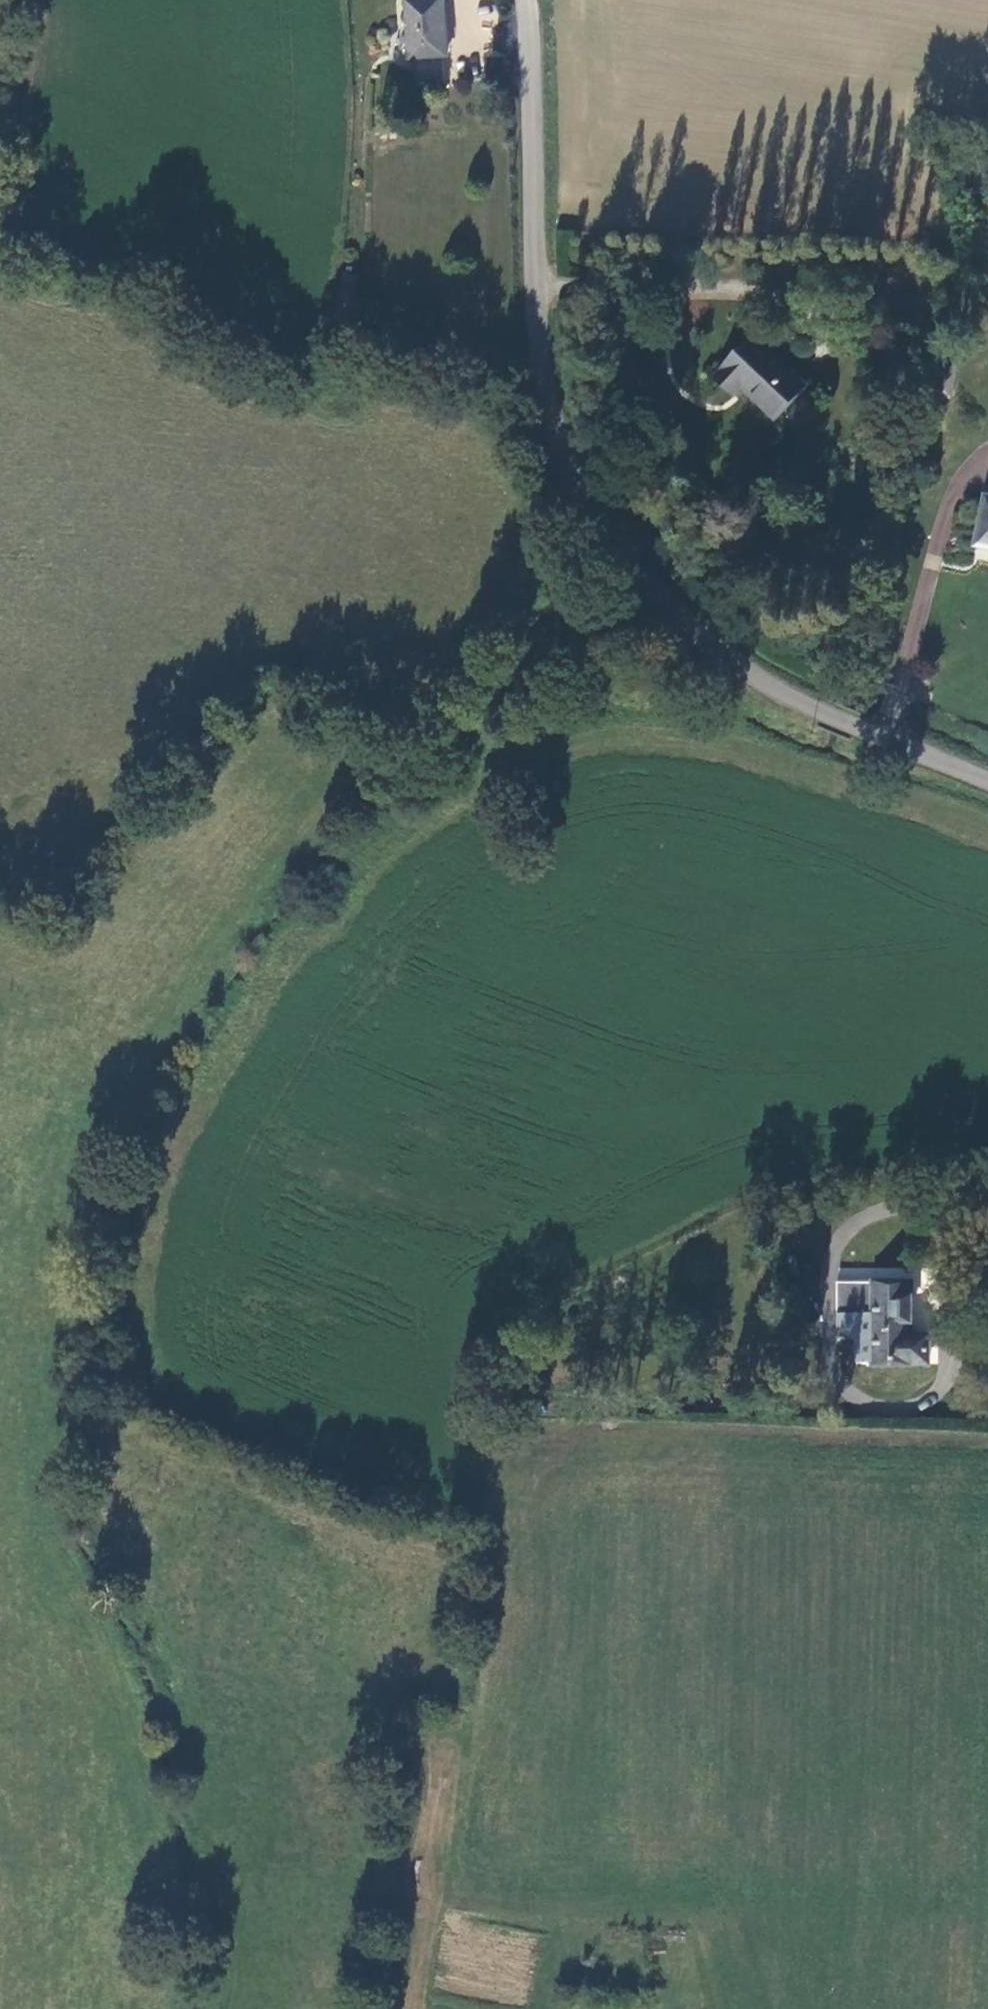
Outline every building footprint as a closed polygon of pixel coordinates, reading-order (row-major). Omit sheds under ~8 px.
[(443,73),(442,57),(447,57),(442,0),(407,0),(412,59),(416,59),(418,88),(444,87),(443,73)] [(774,421),(804,388),(750,338),(712,380),(730,397),(739,389),(774,421)] [(985,499),(976,548),(987,550),(987,499),(985,499)] [(911,1278),(873,1279),(836,1279),(836,1324),(854,1324),(854,1358),(871,1357),(871,1360),(927,1360),(928,1330),(911,1329),(911,1278)]
